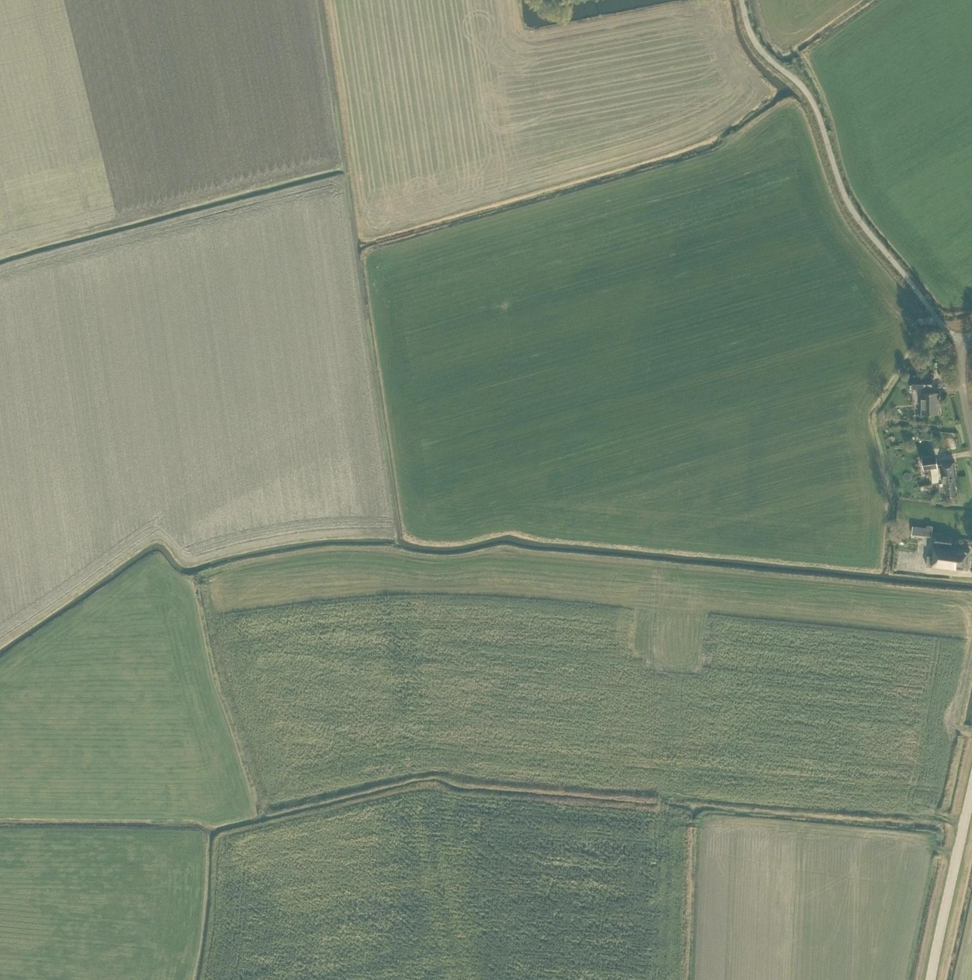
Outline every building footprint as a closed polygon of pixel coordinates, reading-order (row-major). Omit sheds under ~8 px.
[(913,377),(913,388),(933,388),(933,377),(913,377)] [(922,413),(939,413),(939,392),(922,392),(922,413)] [(939,481),(940,492),(946,491),(946,494),(956,492),(955,485),(956,485),(955,474),(957,474),(956,462),(938,464),(937,456),(923,458),(924,469),(930,468),(932,482),(939,481)] [(927,525),(927,527),(913,526),(912,534),(932,536),(933,526),(927,525)] [(959,548),(959,547),(951,546),(952,537),(934,535),(933,544),(934,545),(933,556),(928,556),(927,566),(957,570),(957,568),(968,569),(970,550),(959,548)]
